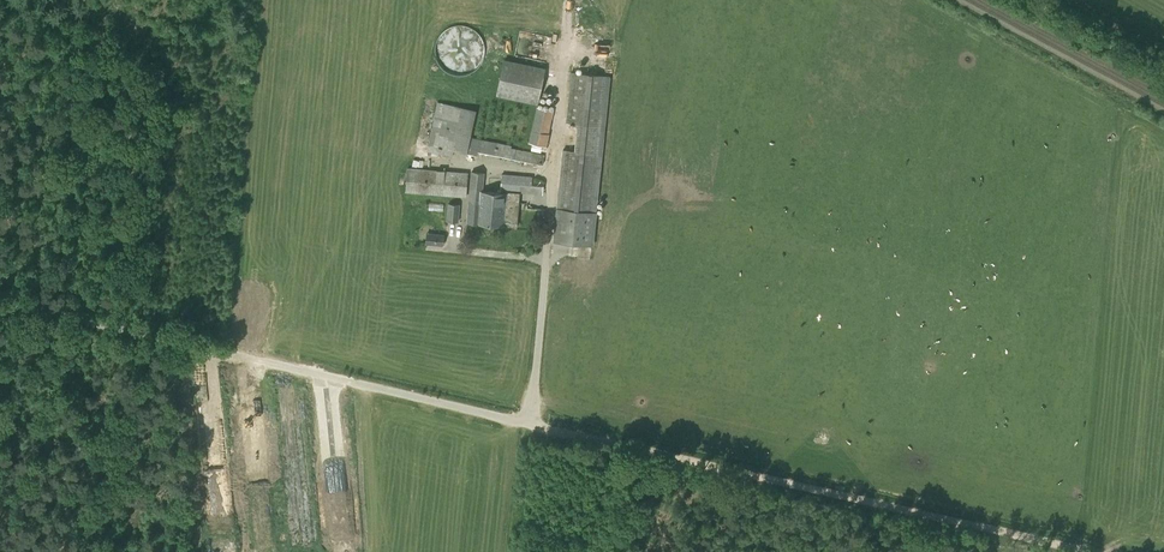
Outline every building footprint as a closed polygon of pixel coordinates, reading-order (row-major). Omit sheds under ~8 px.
[(538,104),(546,67),(504,58),(496,95),(538,104)] [(596,213),(606,124),(601,123),(606,75),(571,71),(566,122),(577,123),(574,150),(563,149),(556,209),(553,241),(591,245),(595,213),(596,213)] [(427,151),(453,157),(463,107),(437,102),(427,151)] [(529,142),(548,144),(553,109),(534,106),(529,142)] [(545,154),(544,154),(515,149),(516,146),(499,142),(480,139),(471,137),(468,149),(478,151),(543,164),(545,154)] [(467,197),(469,172),(407,167),(405,192),(467,197)] [(506,192),(483,190),(485,173),(471,172),(467,223),(504,226),(504,225),(517,226),(520,193),(543,195),(544,182),(532,181),(532,176),(502,173),(500,191),(506,191),(506,192)] [(459,222),(460,204),(448,203),(447,220),(459,222)] [(432,223),(414,223),(414,235),(432,233),(432,223)]
